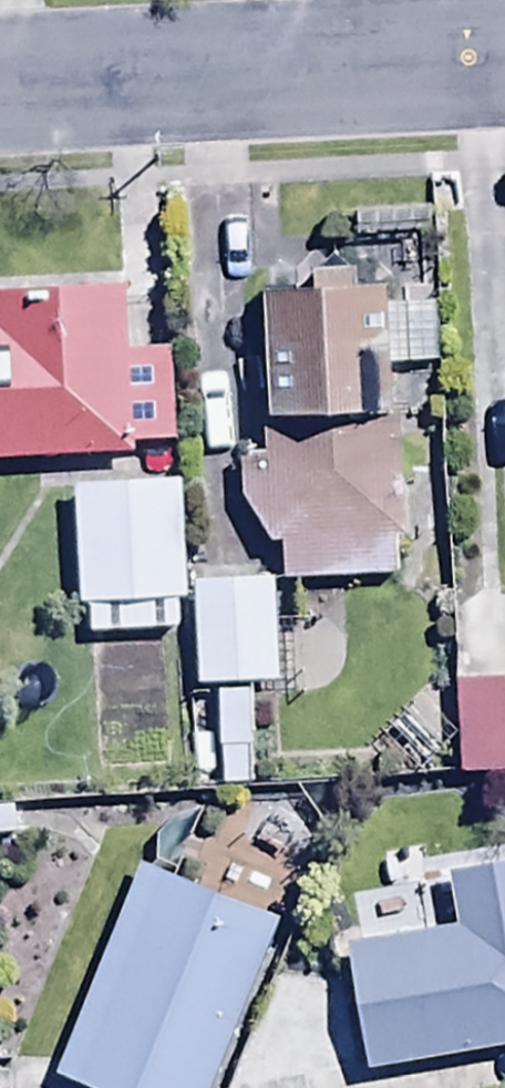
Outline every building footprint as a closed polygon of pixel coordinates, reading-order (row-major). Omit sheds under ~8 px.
[(391,285),(355,286),(354,272),(320,274),(320,288),(263,291),(270,417),(369,412),(365,351),(388,349),(389,371),(439,368),(436,304),(392,306),(391,285)] [(136,451),(135,438),(181,436),(177,353),(130,355),(127,280),(0,286),(0,458),(136,451)] [(397,419),(263,423),(263,454),(243,454),(244,500),(274,544),(283,544),(284,579),(354,577),(353,552),(394,551),(394,538),(401,538),(397,419)] [(178,602),(188,601),(180,478),(75,484),(84,635),(180,629),(178,602)] [(275,580),(193,582),(196,687),(277,685),(275,580)] [(457,780),(504,778),(504,683),(452,686),(457,780)] [(247,690),(215,691),(219,796),(252,794),(247,690)] [(274,924),(140,872),(59,1083),(71,1087),(211,1087),(274,924)] [(453,884),(461,926),(346,946),(368,1073),(504,1049),(504,876),(453,884)]
